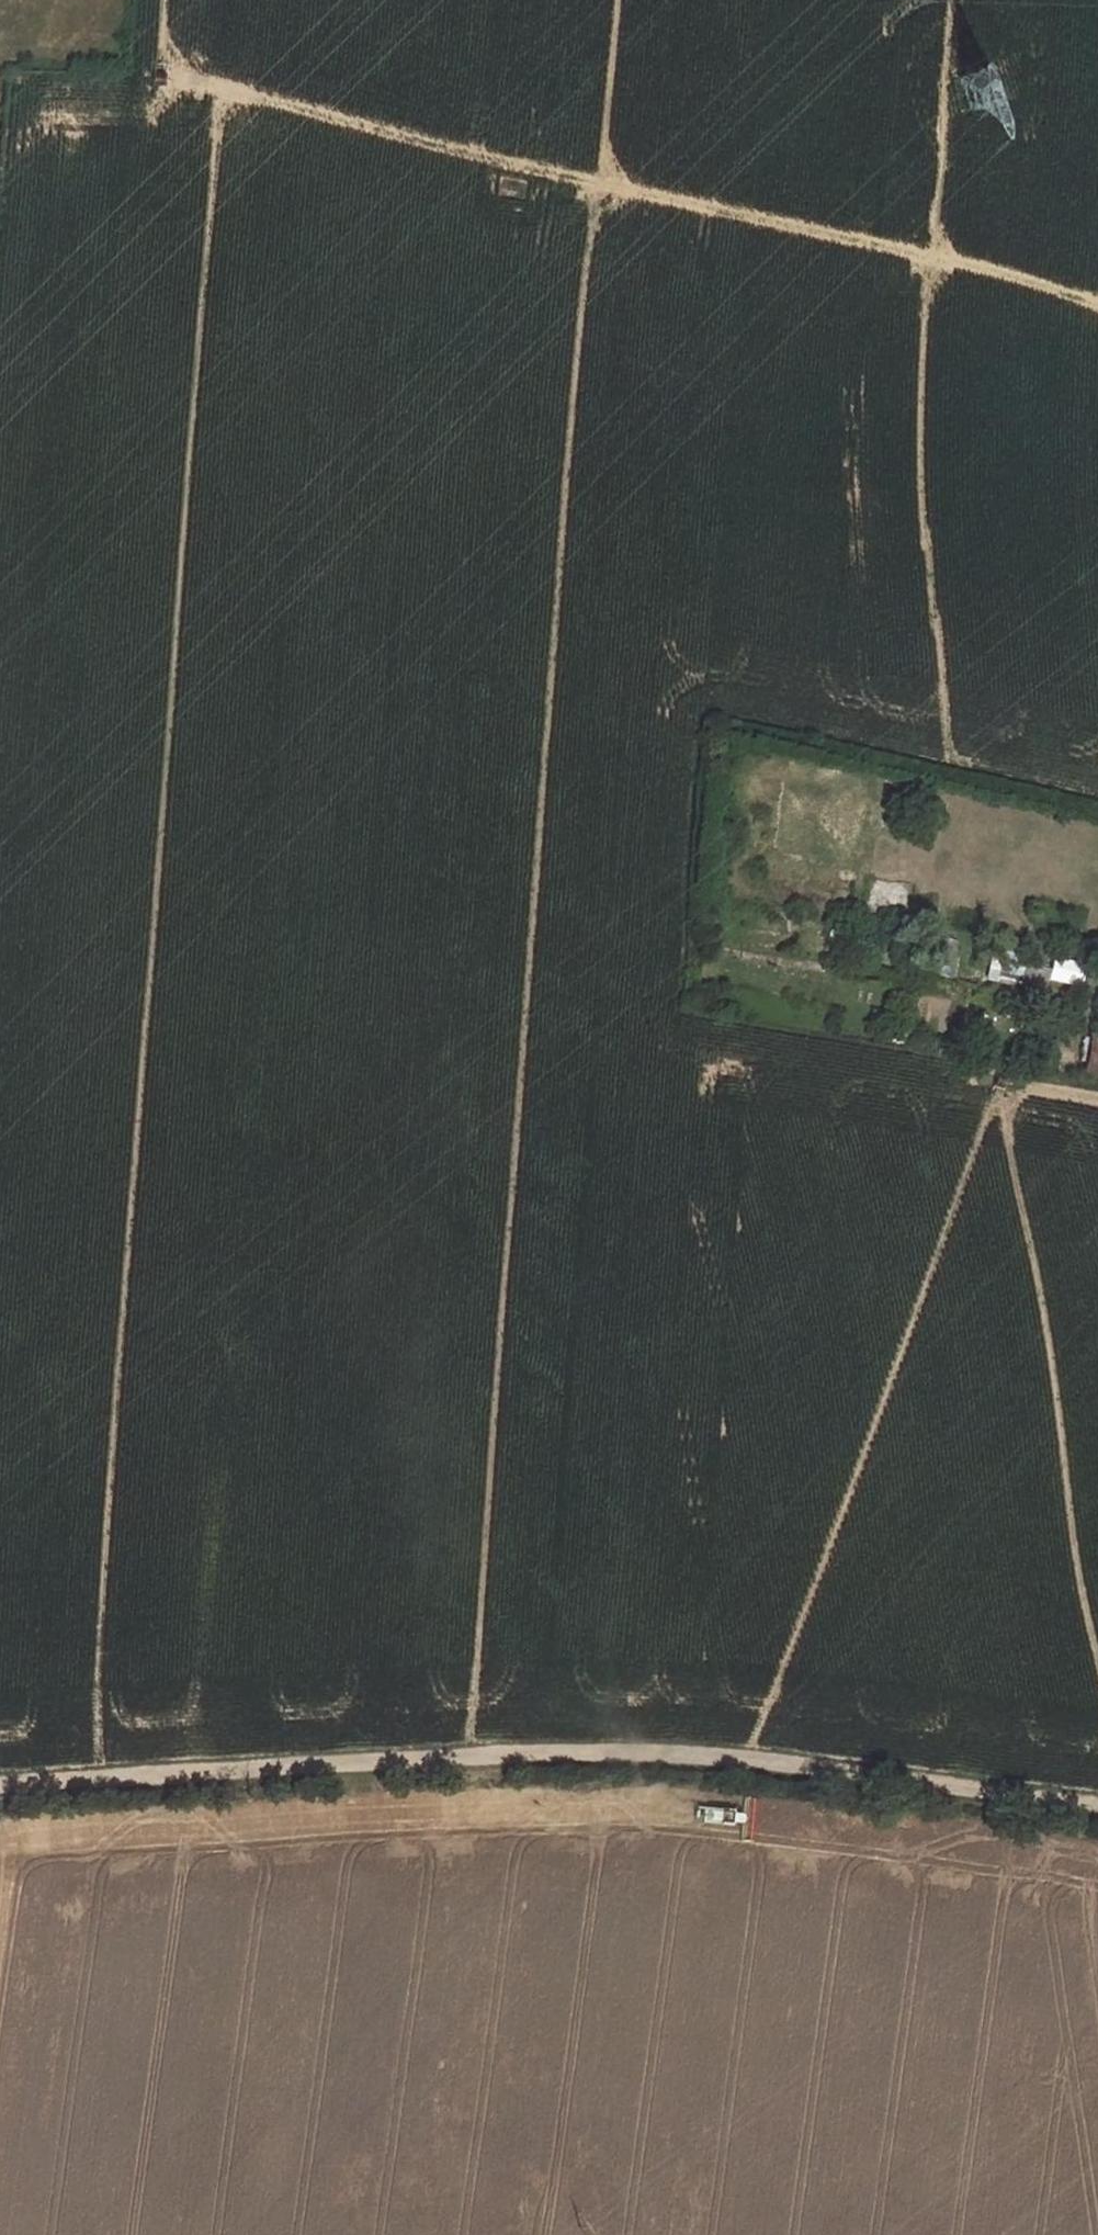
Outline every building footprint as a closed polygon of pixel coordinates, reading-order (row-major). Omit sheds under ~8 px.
[(1093,1037),(1087,1073),(1097,1075),(1097,1038),(1093,1037)]
